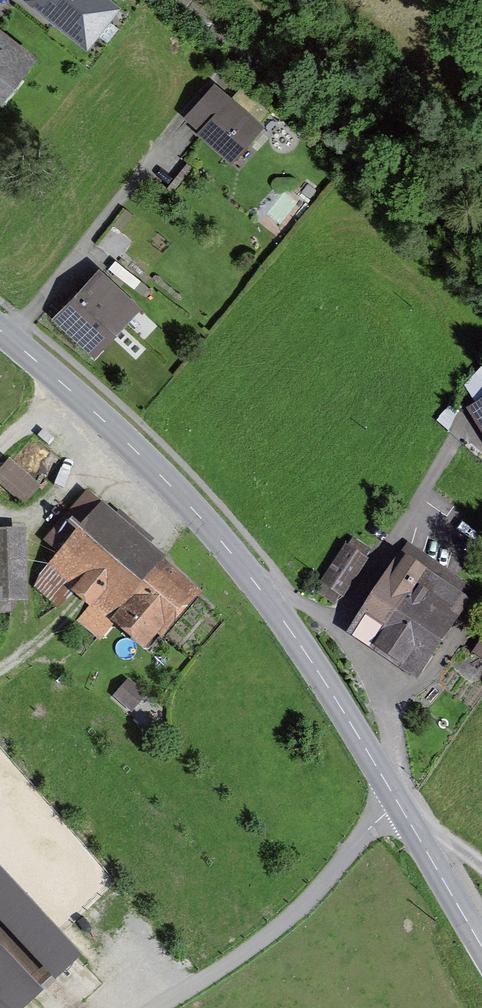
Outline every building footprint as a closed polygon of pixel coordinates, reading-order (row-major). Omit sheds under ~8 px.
[(104,0),(34,0),(86,41),(113,7),(104,0)] [(34,58),(0,30),(0,93),(15,74),(19,77),(34,58)] [(203,132),(230,156),(257,126),(219,93),(211,101),(207,97),(190,117),(205,131),(203,132)] [(101,277),(66,314),(95,341),(130,305),(101,277)] [(24,504),(38,488),(10,463),(0,474),(0,482),(24,504)] [(94,600),(145,644),(186,595),(155,568),(163,559),(130,530),(133,526),(120,515),(116,519),(89,495),(53,537),(68,549),(36,587),(58,606),(77,589),(92,603),(94,600)] [(9,611),(9,535),(0,535),(0,612),(9,611)] [(353,538),(319,590),(336,601),(371,550),(353,538)] [(469,588),(411,547),(353,633),(385,655),(387,652),(393,656),(397,650),(418,665),(469,588)] [(148,696),(129,680),(114,697),(133,713),(148,696)] [(76,955),(0,874),(0,1007),(20,1007),(76,955)]
